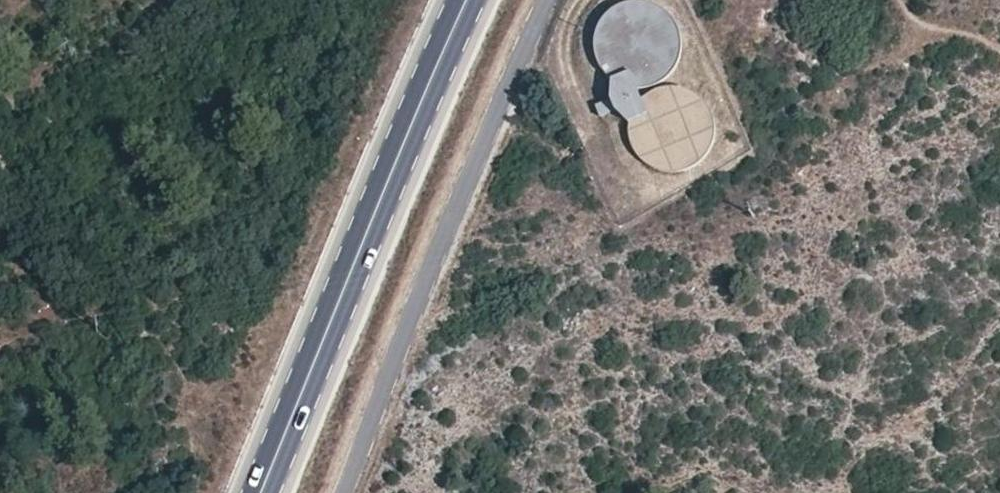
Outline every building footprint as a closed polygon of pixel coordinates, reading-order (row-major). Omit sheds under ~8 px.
[(681,57),(682,49),(682,42),(680,34),(677,28),(672,22),(667,16),(661,12),(654,9),(647,7),(639,6),(632,7),(624,8),(618,11),(611,16),(606,21),(602,27),(598,34),(596,42),(595,49),(596,57),(598,64),(601,70),(605,77),(610,82),(618,87),(623,90),(626,91),(628,91),(630,92),(631,92),(638,92),(646,92),(653,90),(660,87),(666,82),(672,77),(676,71),(680,64),(681,57)] [(643,99),(638,92),(633,92),(631,92),(630,92),(628,91),(626,91),(623,90),(618,87),(614,85),(612,96),(611,103),(595,108),(599,118),(613,113),(618,116),(622,122),(628,125),(630,118),(633,111),(638,105),(643,99)] [(714,141),(715,133),(714,126),(712,119),(709,111),(705,105),(699,100),(693,95),(686,92),(679,90),(671,90),(664,90),(657,92),(649,95),(643,99),(638,105),(633,111),(630,118),(628,125),(628,133),(628,140),(630,147),(633,155),(638,161),(643,166),(649,170),(656,174),(663,176),(671,176),(678,176),(686,174),(693,170),(699,166),(704,161),(709,155),(712,148),(714,141)]
